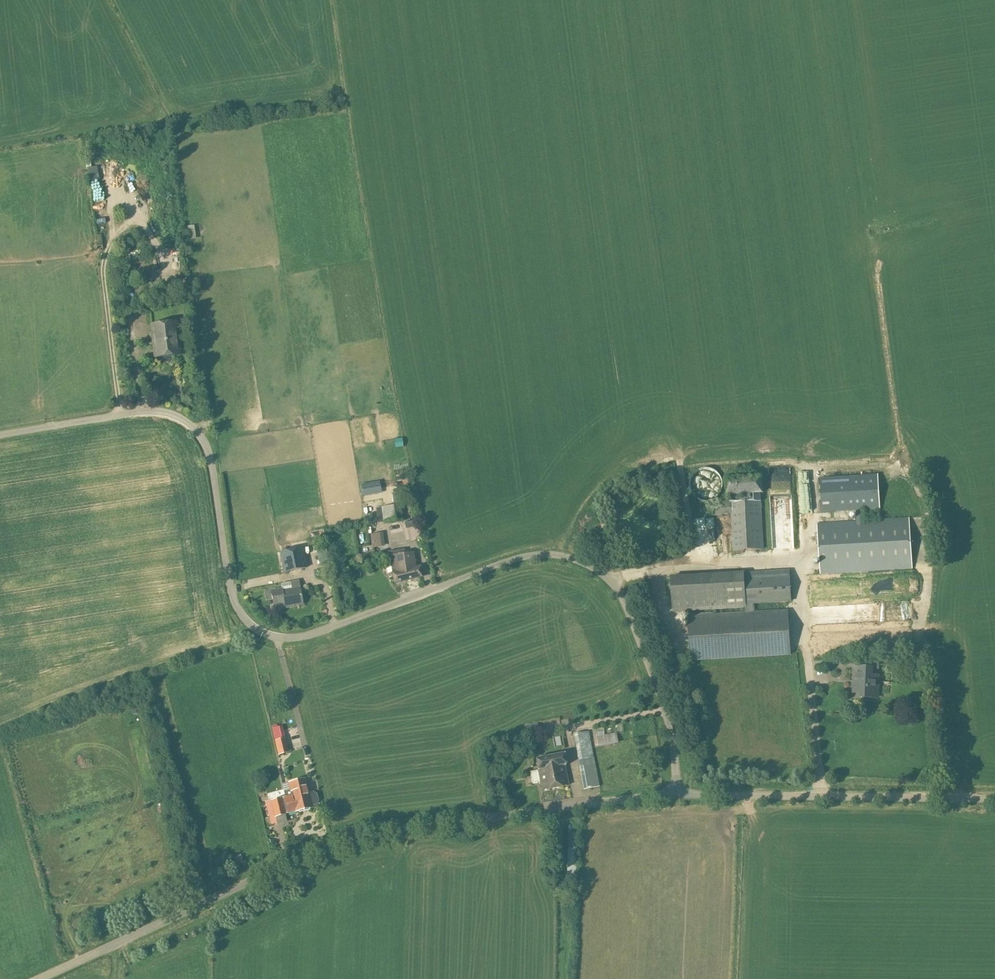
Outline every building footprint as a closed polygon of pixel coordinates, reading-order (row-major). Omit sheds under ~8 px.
[(87,180),(98,179),(96,165),(85,166),(87,180)] [(186,225),(188,239),(195,237),(193,224),(186,225)] [(156,356),(179,353),(175,324),(152,327),(156,356)] [(773,475),(774,485),(790,483),(788,473),(773,475)] [(856,510),(857,521),(817,523),(820,575),(913,569),(909,517),(863,520),(863,510),(880,509),(878,474),(819,478),(821,512),(856,510)] [(764,550),(761,501),(761,494),(763,494),(762,476),(726,479),(727,496),(730,496),(730,501),(697,505),(701,553),(719,552),(715,516),(731,515),(732,551),(764,550)] [(379,481),(361,484),(362,492),(380,489),(379,481)] [(402,519),(401,505),(400,500),(394,500),(395,505),(382,506),(383,512),(377,513),(378,522),(390,521),(391,526),(398,526),(398,520),(402,519)] [(384,546),(383,533),(371,534),(372,547),(384,546)] [(302,547),(280,552),(284,573),(307,569),(302,547)] [(413,552),(405,554),(404,549),(389,551),(394,583),(422,577),(420,567),(416,568),(413,552)] [(792,602),(791,597),(790,570),(744,572),(670,576),(673,612),(745,608),(745,612),(688,616),(690,661),(791,655),(788,610),(755,612),(754,604),(792,602)] [(282,591),(282,589),(271,591),(274,606),(284,605),(284,607),(303,604),(299,581),(291,582),(292,589),(282,591)] [(872,675),(872,667),(854,667),(853,693),(858,693),(858,698),(878,698),(879,675),(872,675)] [(540,720),(540,732),(557,731),(556,719),(540,720)] [(526,734),(539,732),(537,723),(525,725),(526,734)] [(274,741),(275,741),(278,755),(289,753),(286,738),(278,740),(276,729),(275,729),(271,730),(274,741)] [(574,734),(584,790),(600,786),(589,731),(574,734)] [(598,746),(605,745),(606,750),(613,748),(612,744),(618,743),(616,733),(604,735),(603,731),(597,732),(597,736),(598,746)] [(538,771),(565,766),(566,766),(564,754),(536,759),(538,771)] [(565,766),(538,771),(542,791),(568,786),(565,766)] [(494,787),(506,784),(505,776),(492,778),(494,787)] [(289,783),(290,790),(286,791),(288,798),(309,793),(305,779),(289,783)] [(288,798),(286,791),(284,791),(286,797),(270,800),(274,817),(287,814),(286,814),(312,807),(312,805),(316,804),(318,800),(316,794),(313,792),(309,793),(288,798)] [(87,924),(84,919),(77,922),(79,928),(87,924)]
